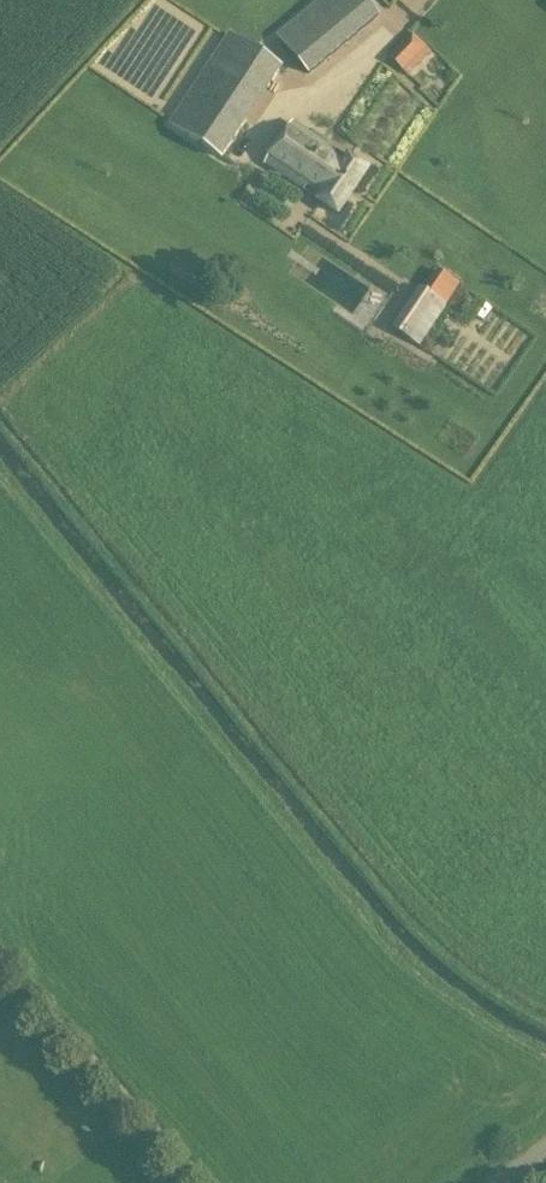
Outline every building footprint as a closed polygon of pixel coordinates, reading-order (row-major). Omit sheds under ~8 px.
[(366,0),(332,0),(282,42),(310,76),(380,17),(366,0)] [(410,66),(427,50),(409,31),(391,47),(410,66)] [(223,160),(280,73),(246,51),(218,33),(161,119),(223,160)] [(294,123),(265,166),(322,204),(339,215),(367,170),(350,159),(294,123)] [(394,329),(421,347),(440,318),(436,316),(457,284),(435,269),(421,290),(394,329)]
